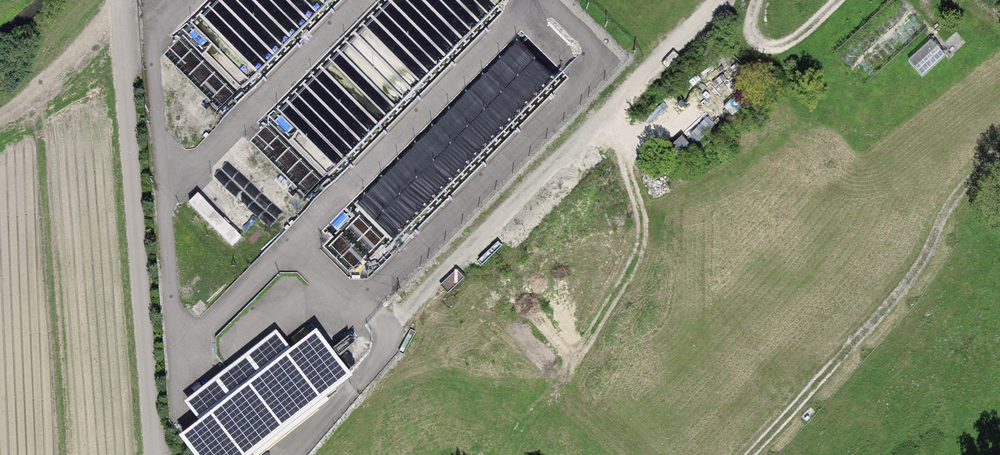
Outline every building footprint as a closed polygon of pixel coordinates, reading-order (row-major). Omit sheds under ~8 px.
[(908,61),(922,76),(944,56),(931,41),(908,61)] [(198,194),(189,203),(232,246),(241,237),(198,194)] [(196,454),(249,454),(352,376),(317,330),(291,350),(199,420),(180,434),(196,454)] [(199,420),(291,350),(276,331),(184,401),(199,420)]
